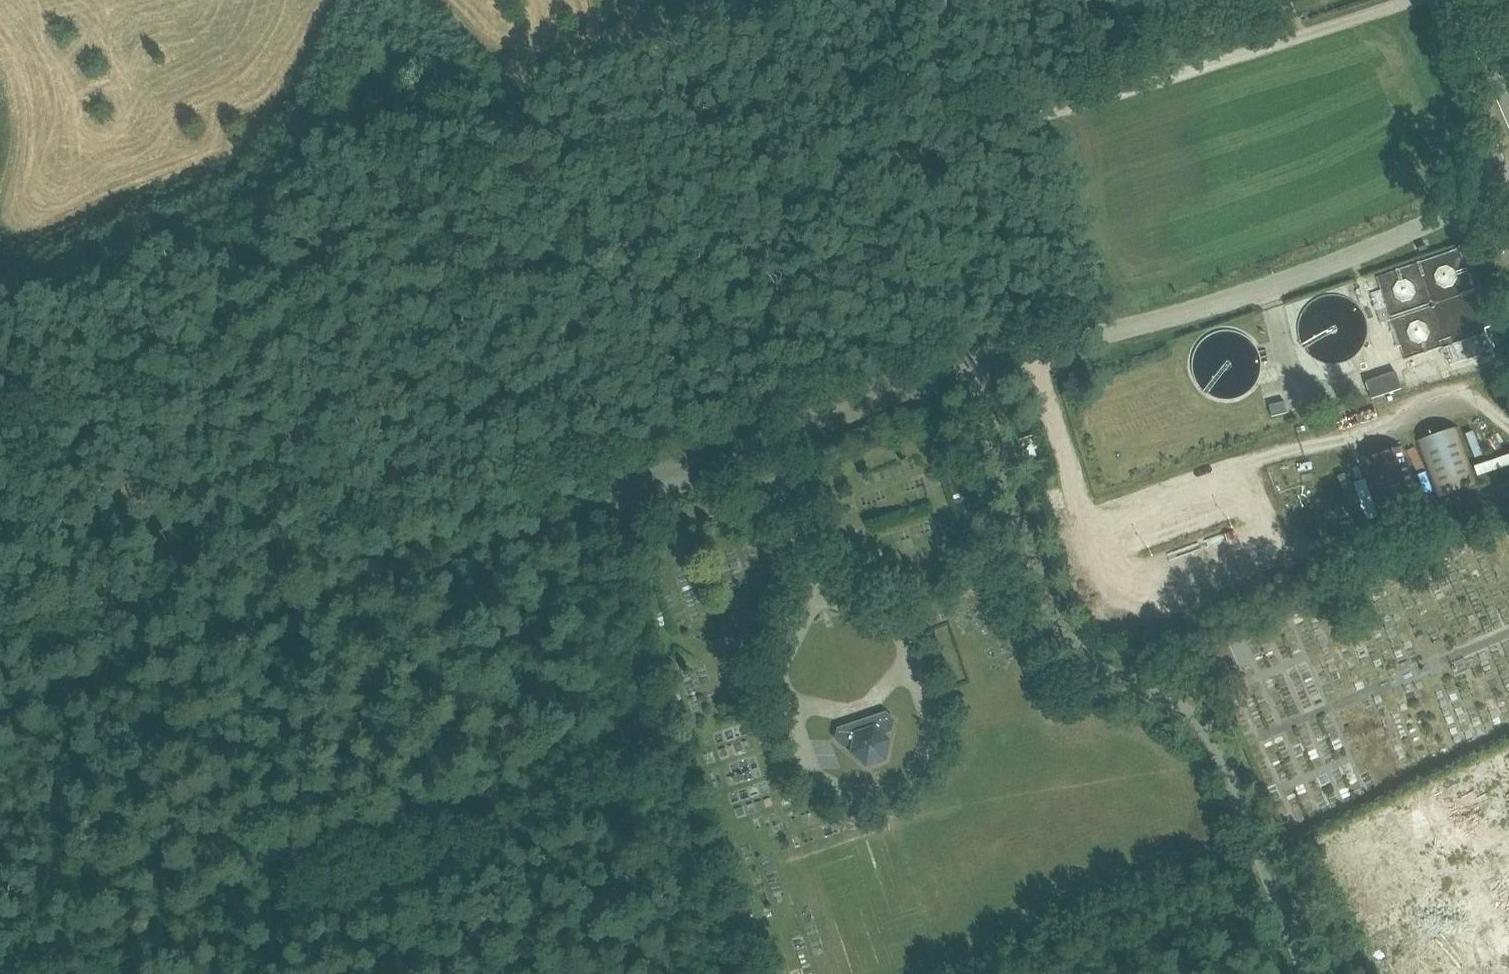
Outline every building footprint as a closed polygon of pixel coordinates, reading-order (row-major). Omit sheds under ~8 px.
[(1367,382),(1372,400),(1402,390),(1396,373),(1367,382)] [(1281,401),(1267,405),(1270,417),(1284,413),(1281,401)] [(1282,437),(1297,432),(1293,420),(1278,426),(1282,437)] [(1417,442),(1437,500),(1479,485),(1459,428),(1417,442)] [(1041,447),(1037,435),(1018,442),(1022,453),(1041,447)] [(1361,462),(1368,480),(1381,517),(1421,503),(1402,447),(1361,462)] [(1508,466),(1508,455),(1474,464),(1476,473),(1508,466)] [(1366,482),(1355,484),(1361,516),(1371,515),(1366,482)] [(886,713),(876,717),(839,730),(836,740),(844,747),(854,744),(852,754),(867,767),(886,761),(890,741),(883,734),(892,731),(894,721),(886,713)] [(1365,950),(1376,973),(1419,973),(1401,934),(1365,950)]
